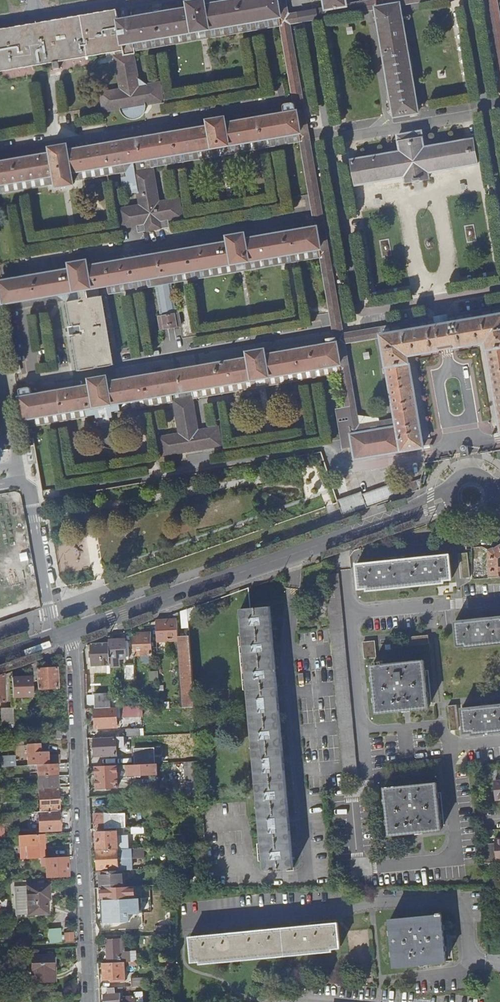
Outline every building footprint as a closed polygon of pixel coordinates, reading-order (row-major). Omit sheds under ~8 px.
[(137,50),(136,42),(280,17),(278,0),(241,0),(205,6),(204,0),(188,3),(189,9),(119,21),(117,11),(98,14),(98,16),(66,22),(66,20),(47,23),(49,28),(29,32),(28,27),(9,30),(9,32),(0,33),(0,67),(89,53),(90,55),(106,52),(106,49),(113,48),(115,56),(113,56),(119,92),(99,95),(102,113),(160,103),(158,85),(141,87),(135,54),(137,53),(137,50)] [(337,344),(340,365),(194,390),(196,398),(265,386),(300,380),(341,373),(348,414),(356,415),(344,344),(381,338),(381,337),(436,328),(435,320),(343,335),(322,215),(310,141),(303,101),(289,24),(308,21),(370,10),(371,18),(377,17),(375,8),(399,4),(401,14),(406,13),(404,4),(427,0),(385,0),(345,7),(325,10),(307,13),(288,15),(285,0),(278,0),(280,17),(136,42),(137,50),(165,45),(201,39),(281,25),(293,102),(293,105),(294,105),(294,106),(295,113),(296,112),(299,134),(144,161),(144,163),(151,167),(151,168),(220,156),(262,148),(300,142),(314,217),(316,228),(319,249),(93,289),(94,292),(95,293),(96,294),(97,297),(100,297),(108,296),(124,293),(158,287),(157,285),(170,283),(170,285),(192,282),(240,273),(245,272),(281,266),(321,259),(337,344)] [(325,10),(345,7),(344,0),(323,0),(325,10)] [(499,67),(499,73),(499,29),(495,0),(487,0),(499,67)] [(375,8),(377,17),(394,117),(394,118),(405,116),(418,113),(418,112),(411,72),(401,14),(399,4),(375,8)] [(56,188),(73,185),(72,181),(71,173),(80,172),(117,165),(118,170),(117,170),(118,173),(125,171),(125,172),(126,172),(127,178),(126,178),(125,178),(123,180),(122,181),(122,183),(123,185),(124,187),(126,188),(128,187),(129,195),(137,193),(140,206),(119,210),(123,228),(136,226),(138,234),(169,228),(168,220),(182,218),(178,200),(160,203),(158,201),(152,170),(151,168),(151,167),(144,163),(144,161),(299,134),(296,112),(295,113),(294,106),(294,105),(293,105),(292,104),(291,104),(285,105),(283,106),(282,108),(283,115),(225,125),(224,119),(207,122),(208,128),(67,152),(66,146),(50,149),(51,155),(0,164),(0,186),(54,176),(56,183),(56,188)] [(477,164),(473,140),(465,141),(424,148),(421,132),(397,137),(400,153),(351,161),(352,167),(355,185),(404,177),(405,183),(417,181),(429,179),(428,173),(477,164)] [(80,172),(71,173),(72,181),(81,179),(125,172),(125,171),(118,173),(117,170),(118,170),(117,165),(80,172)] [(0,186),(0,193),(56,183),(54,176),(0,186)] [(102,297),(100,297),(97,297),(96,294),(95,293),(94,292),(93,289),(319,249),(316,228),(245,240),(244,235),(228,238),(229,243),(87,267),(87,262),(70,265),(71,270),(0,283),(3,304),(4,304),(72,292),(72,298),(71,298),(71,300),(71,302),(66,303),(69,325),(73,326),(70,327),(70,328),(67,328),(68,336),(71,336),(71,337),(75,337),(72,338),(77,371),(93,368),(92,366),(96,365),(97,368),(113,365),(108,332),(106,332),(103,320),(105,320),(102,297)] [(170,283),(157,285),(158,287),(163,316),(175,314),(170,285),(170,283)] [(5,311),(71,300),(71,298),(72,298),(72,292),(4,304),(5,311)] [(447,317),(448,325),(499,316),(499,308),(447,317)] [(163,316),(159,317),(161,330),(180,327),(177,314),(175,314),(163,316)] [(378,418),(356,415),(348,414),(347,414),(346,408),(336,410),(343,449),(352,447),(354,459),(423,447),(407,356),(440,351),(440,352),(447,351),(452,350),(452,348),(485,343),(499,429),(499,316),(448,325),(447,317),(447,316),(441,318),(435,319),(435,320),(436,328),(381,337),(381,338),(395,421),(396,427),(378,430),(377,427),(380,427),(379,423),(378,418)] [(340,365),(337,344),(265,356),(264,351),(247,354),(248,359),(107,383),(106,378),(90,381),(91,386),(31,396),(30,389),(28,388),(21,389),(19,391),(20,398),(23,419),(24,418),(26,427),(35,425),(34,418),(86,409),(87,416),(96,415),(97,420),(101,419),(101,420),(102,421),(103,422),(104,422),(106,422),(107,422),(108,420),(108,419),(108,418),(113,417),(112,412),(121,410),(119,403),(169,395),(170,402),(172,402),(178,434),(157,438),(160,456),(222,446),(219,427),(199,431),(193,399),(196,398),(194,390),(340,365)] [(121,410),(170,402),(169,395),(119,403),(121,410)] [(35,425),(87,416),(86,409),(34,418),(35,425)] [(395,421),(379,423),(380,427),(377,427),(378,430),(396,427),(395,421)] [(420,483),(421,479),(398,487),(402,496),(419,490),(420,483)] [(338,505),(343,517),(402,496),(398,487),(397,482),(361,495),(360,492),(337,500),(338,505)] [(490,578),(499,577),(499,566),(499,559),(499,558),(499,545),(495,548),(494,547),(488,550),(490,578)] [(461,577),(471,577),(470,551),(461,551),(461,577)] [(452,578),(449,554),(357,564),(359,588),(368,587),(379,586),(379,589),(433,583),(433,580),(443,579),(452,578)] [(472,561),(472,577),(482,576),(482,561),(472,561)] [(344,782),(357,780),(337,573),(324,574),(344,782)] [(196,620),(195,606),(187,609),(188,621),(196,620)] [(294,868),(270,606),(240,609),(261,843),(259,843),(260,861),(263,861),(264,870),(271,870),(271,872),(275,872),(274,869),(294,868)] [(475,646),(499,643),(499,616),(474,619),(455,621),(458,645),(466,644),(466,647),(475,646)] [(176,619),(156,621),(157,642),(178,641),(183,707),(194,707),(189,636),(177,637),(176,619)] [(150,633),(132,634),(133,655),(151,654),(150,646),(153,646),(153,641),(150,641),(150,633)] [(407,645),(429,643),(428,634),(406,636),(407,645)] [(125,639),(108,640),(109,642),(109,659),(110,664),(110,667),(120,667),(119,659),(128,658),(128,643),(125,643),(125,639)] [(365,658),(376,657),(375,641),(363,642),(365,658)] [(109,642),(91,643),(92,665),(110,664),(109,659),(109,642)] [(372,665),(377,713),(429,708),(424,660),(383,664),(382,661),(377,661),(377,665),(372,665)] [(36,670),(36,663),(29,665),(31,677),(14,678),(12,678),(13,698),(20,698),(26,698),(33,697),(32,677),(37,677),(36,670)] [(45,669),(36,670),(37,677),(37,690),(57,689),(56,669),(48,669),(45,669)] [(94,695),(95,709),(112,708),(111,699),(111,694),(94,695)] [(160,709),(170,708),(169,694),(159,695),(160,705),(160,709)] [(479,733),(499,731),(499,704),(478,706),(463,708),(465,732),(473,731),(473,734),(479,733)] [(451,730),(459,729),(456,705),(449,706),(451,730)] [(15,722),(14,707),(2,707),(3,722),(15,722)] [(112,708),(95,709),(96,728),(117,727),(116,718),(116,707),(112,708)] [(129,717),(129,707),(119,707),(120,718),(129,717)] [(125,737),(139,736),(139,729),(125,730),(125,737)] [(49,739),(61,739),(61,731),(48,732),(49,739)] [(123,737),(94,739),(95,756),(116,755),(116,747),(123,747),(123,737)] [(36,765),(56,764),(60,764),(59,756),(46,756),(46,753),(38,753),(37,744),(27,745),(27,766),(36,765)] [(133,749),(134,765),(155,763),(154,748),(133,749)] [(187,798),(201,797),(199,761),(185,762),(187,798)] [(134,765),(95,767),(96,788),(118,786),(117,778),(129,778),(129,775),(157,773),(156,763),(155,763),(134,765)] [(37,777),(56,776),(56,764),(36,765),(37,777)] [(38,789),(57,788),(56,776),(37,777),(37,789),(38,789)] [(386,789),(390,835),(442,830),(437,784),(386,789)] [(39,812),(58,811),(57,788),(38,789),(39,812)] [(124,795),(110,796),(110,806),(125,805),(124,795)] [(59,830),(58,811),(39,812),(37,812),(39,831),(59,830)] [(93,814),(94,829),(123,828),(126,828),(126,825),(125,813),(93,814)] [(96,832),(97,851),(117,850),(117,841),(117,838),(117,831),(96,832)] [(44,838),(44,835),(19,836),(19,846),(21,846),(21,856),(43,854),(43,838),(44,838)] [(484,845),(485,864),(499,862),(499,839),(495,840),(495,844),(484,845)] [(117,850),(97,851),(98,869),(118,868),(118,853),(122,852),(122,855),(130,854),(130,852),(133,852),(133,854),(138,854),(138,848),(117,850)] [(46,878),(68,877),(67,857),(45,858),(46,878)] [(123,871),(100,872),(100,888),(123,887),(123,871)] [(22,915),(48,914),(47,899),(50,899),(49,893),(48,885),(21,887),(20,886),(19,885),(15,886),(14,886),(14,887),(14,891),(14,892),(15,893),(16,910),(15,910),(14,911),(15,916),(16,917),(21,916),(22,915)] [(100,891),(101,913),(117,912),(117,899),(116,890),(100,891)] [(117,899),(117,912),(127,912),(126,898),(117,899)] [(165,920),(165,910),(149,911),(150,921),(165,920)] [(447,962),(443,913),(439,913),(439,915),(390,920),(395,967),(447,962)] [(331,948),(339,948),(337,924),(190,938),(192,962),(200,961),(200,963),(332,951),(331,948)] [(157,927),(158,935),(171,934),(170,926),(166,927),(157,927)] [(50,941),(64,941),(63,928),(50,928),(50,941)] [(76,941),(76,931),(65,931),(66,941),(76,941)] [(107,940),(108,963),(127,962),(126,952),(120,952),(120,939),(107,940)] [(32,983),(55,982),(54,972),(53,973),(52,956),(31,956),(32,983)] [(108,963),(103,963),(104,980),(112,979),(116,979),(116,982),(125,981),(124,966),(137,965),(137,961),(133,961),(127,962),(108,963)] [(142,986),(146,986),(145,978),(131,979),(131,986),(134,986),(142,986)] [(16,999),(7,999),(3,999),(3,997),(3,988),(5,988),(5,984),(0,984),(0,1001),(16,1001),(16,999)] [(108,988),(108,994),(104,995),(104,1001),(121,1001),(120,994),(117,994),(116,987),(108,988)]
